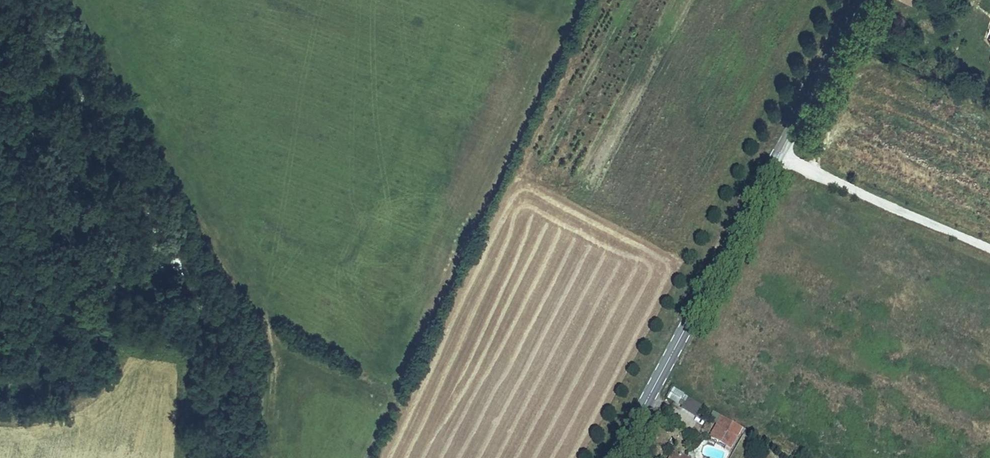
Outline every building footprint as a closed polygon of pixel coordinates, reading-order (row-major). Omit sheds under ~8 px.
[(678,406),(685,394),(672,387),(665,399),(678,406)] [(696,413),(703,401),(690,394),(683,406),(696,413)] [(734,442),(745,423),(724,412),(720,419),(714,431),(734,442)] [(667,457),(699,457),(674,444),(667,457)]
